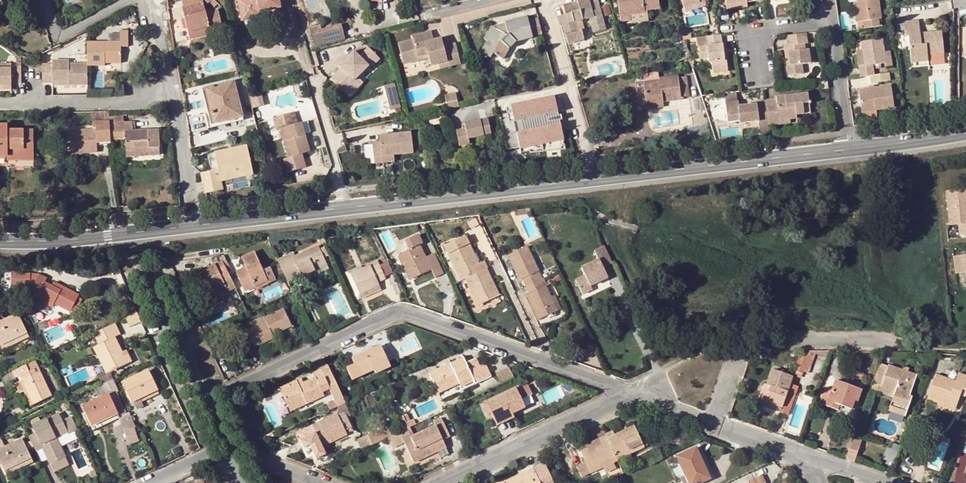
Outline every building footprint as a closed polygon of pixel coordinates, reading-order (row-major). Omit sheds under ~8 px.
[(238,0),(242,23),(259,19),(258,14),(280,10),(278,0),(239,0),(238,0)] [(556,17),(559,26),(562,25),(568,45),(584,41),(581,30),(579,30),(579,31),(578,32),(575,23),(589,20),(592,33),(605,30),(596,0),(576,0),(576,2),(562,4),(565,15),(556,17)] [(620,17),(629,16),(646,14),(645,11),(660,9),(658,0),(618,0),(620,17)] [(683,6),(684,11),(705,4),(704,0),(698,0),(698,1),(683,6)] [(879,0),(854,0),(853,0),(854,10),(859,10),(860,19),(881,15),(879,0)] [(203,3),(183,7),(181,8),(184,19),(193,17),(195,27),(187,29),(189,37),(213,31),(222,29),(217,10),(205,13),(203,3)] [(601,6),(603,15),(610,13),(609,4),(601,6)] [(854,10),(857,27),(883,23),(881,15),(860,19),(859,10),(854,10)] [(193,17),(184,19),(186,28),(187,29),(195,27),(193,17)] [(502,34),(490,27),(483,40),(487,42),(481,53),(491,58),(492,54),(503,60),(508,50),(514,43),(532,39),(532,38),(541,35),(537,19),(528,21),(527,17),(504,23),(507,32),(502,34)] [(922,36),(921,33),(920,20),(904,22),(906,37),(909,36),(913,62),(929,60),(929,54),(946,52),(943,31),(927,32),(927,36),(922,36)] [(504,23),(490,27),(502,34),(507,32),(504,23)] [(311,28),(316,48),(345,40),(342,26),(322,31),(321,27),(316,28),(316,27),(311,28)] [(89,43),(90,67),(90,68),(108,67),(108,65),(124,65),(123,48),(129,48),(128,30),(122,30),(122,42),(89,43)] [(214,35),(213,31),(189,37),(190,40),(214,35)] [(806,31),(786,34),(788,44),(790,64),(786,65),(788,75),(802,72),(801,64),(809,62),(807,48),(805,48),(804,43),(807,42),(806,31)] [(429,32),(421,34),(423,43),(431,42),(429,32)] [(720,42),(719,32),(704,35),(705,44),(699,45),(701,57),(707,56),(708,62),(711,61),(712,71),(727,69),(725,50),(723,51),(722,42),(720,42)] [(423,43),(421,34),(409,37),(410,42),(396,45),(401,66),(417,61),(417,58),(426,56),(427,59),(429,68),(436,66),(446,64),(447,68),(458,65),(453,45),(442,49),(439,40),(431,42),(423,43)] [(860,64),(862,75),(872,73),(875,73),(874,63),(887,60),(885,51),(883,37),(862,40),(864,52),(866,62),(860,64)] [(330,81),(343,93),(353,83),(367,69),(369,70),(378,61),(366,49),(357,58),(351,52),(339,65),(343,67),(339,70),(330,81)] [(858,52),(860,64),(866,62),(864,52),(858,52)] [(156,59),(150,56),(146,66),(152,68),(156,59)] [(54,66),(46,66),(46,85),(55,85),(55,83),(74,83),(75,87),(91,86),(90,68),(90,67),(72,66),(71,63),(55,63),(54,66)] [(23,86),(23,68),(19,68),(14,69),(13,71),(0,71),(0,88),(14,88),(14,85),(23,86)] [(891,78),(890,70),(875,73),(872,73),(873,81),(891,78)] [(639,111),(650,109),(649,105),(662,103),(681,100),(680,98),(689,97),(686,76),(677,77),(677,75),(658,78),(658,80),(643,82),(643,87),(635,88),(639,111)] [(217,112),(211,113),(214,125),(242,117),(234,82),(211,88),(217,112)] [(353,83),(343,93),(346,96),(356,86),(353,83)] [(394,83),(384,86),(390,110),(400,108),(394,83)] [(863,110),(864,111),(877,108),(878,108),(895,105),(892,83),(860,88),(863,110)] [(205,90),(211,113),(217,112),(211,88),(205,90)] [(260,89),(248,91),(251,104),(263,101),(260,89)] [(773,99),(764,100),(767,125),(779,124),(778,120),(788,119),(796,118),(795,115),(802,114),(801,103),(806,102),(806,104),(808,104),(810,104),(809,101),(808,101),(806,93),(788,95),(789,97),(783,98),(783,96),(773,97),(773,99)] [(442,97),(444,103),(454,101),(453,95),(442,97)] [(508,108),(519,150),(528,148),(530,154),(565,144),(557,121),(556,116),(555,112),(561,111),(557,96),(552,98),(552,97),(508,108)] [(767,125),(764,100),(754,101),(754,104),(739,106),(736,106),(736,101),(724,102),(726,121),(737,120),(737,122),(755,120),(756,127),(767,125)] [(444,103),(445,109),(456,107),(454,101),(444,103)] [(809,113),(808,104),(806,104),(806,102),(801,103),(802,114),(809,113)] [(877,108),(864,111),(865,118),(880,115),(878,108),(877,108)] [(298,121),(294,109),(272,115),(275,127),(278,126),(287,156),(281,157),(285,171),(304,165),(300,152),(308,150),(303,132),(300,121),(298,121)] [(109,112),(91,112),(92,122),(109,121),(109,120),(109,112)] [(125,117),(125,112),(109,112),(109,120),(109,121),(110,123),(123,122),(123,117),(125,117)] [(446,113),(428,116),(430,126),(448,122),(446,113)] [(485,118),(453,125),(457,146),(467,144),(466,138),(489,133),(485,118)] [(305,119),(300,121),(303,132),(308,131),(305,119)] [(109,121),(92,122),(92,129),(70,131),(72,155),(97,153),(97,145),(111,144),(111,141),(110,123),(109,121)] [(110,123),(111,141),(125,140),(126,152),(132,152),(132,157),(159,156),(157,131),(135,132),(132,132),(131,122),(123,122),(110,123)] [(8,158),(8,156),(33,156),(33,131),(7,131),(7,126),(0,126),(0,158),(8,158)] [(374,165),(382,164),(382,158),(393,156),(413,154),(410,133),(378,137),(378,143),(371,144),(374,165)] [(200,174),(204,194),(223,190),(220,179),(219,171),(235,167),(236,176),(252,172),(247,147),(206,155),(210,172),(200,174)] [(34,168),(34,161),(33,156),(8,156),(8,158),(0,158),(0,168),(34,168)] [(382,158),(382,164),(393,163),(393,156),(382,158)] [(219,171),(220,179),(236,176),(235,167),(219,171)] [(965,191),(944,193),(947,227),(956,226),(957,236),(965,235),(965,196),(965,191)] [(397,255),(401,264),(406,261),(414,277),(431,269),(435,277),(443,273),(433,253),(425,257),(419,245),(422,243),(418,234),(404,240),(408,250),(397,255)] [(460,281),(466,279),(485,269),(482,262),(477,264),(465,236),(444,246),(460,281)] [(291,254),(276,260),(287,282),(301,275),(302,277),(327,265),(324,258),(319,249),(318,246),(293,258),(291,254)] [(522,279),(526,287),(538,280),(541,279),(538,271),(526,246),(507,255),(519,280),(522,279)] [(610,263),(601,246),(592,250),(597,259),(580,268),(583,275),(574,279),(581,294),(591,289),(589,285),(606,277),(601,267),(610,263)] [(324,247),(319,249),(324,258),(328,256),(324,247)] [(254,251),(241,257),(246,269),(236,274),(242,287),(253,282),(254,286),(255,286),(267,280),(262,271),(254,251)] [(951,258),(954,276),(965,274),(965,256),(951,258)] [(239,257),(231,261),(235,269),(243,265),(239,257)] [(209,294),(225,286),(220,276),(227,273),(221,261),(214,265),(189,277),(198,296),(208,291),(209,294)] [(350,274),(359,293),(378,284),(377,282),(385,278),(377,261),(368,264),(369,265),(350,274)] [(409,280),(414,277),(406,261),(401,264),(409,280)] [(270,268),(262,271),(267,280),(255,286),(256,289),(275,280),(270,268)] [(498,295),(485,269),(466,279),(478,305),(498,295)] [(19,272),(19,281),(23,280),(28,271),(19,272)] [(22,283),(31,288),(39,292),(35,299),(51,308),(53,304),(68,312),(77,296),(57,285),(55,288),(50,285),(44,282),(46,279),(39,275),(38,277),(28,271),(23,280),(22,283)] [(0,273),(0,275),(1,287),(20,286),(19,281),(19,272),(0,273)] [(227,273),(220,276),(225,286),(227,292),(235,288),(227,273)] [(538,280),(526,287),(529,294),(526,295),(538,320),(557,312),(550,298),(545,286),(541,279),(538,280)] [(243,291),(254,286),(253,282),(242,287),(243,291)] [(380,289),(378,284),(359,293),(361,298),(380,289)] [(28,294),(35,299),(39,292),(31,288),(28,294)] [(554,295),(550,298),(557,312),(561,310),(554,295)] [(272,338),(271,335),(270,333),(289,323),(283,309),(263,318),(265,321),(245,330),(244,327),(236,331),(244,348),(252,344),(253,347),(272,338)] [(141,322),(136,313),(125,319),(130,328),(141,322)] [(1,346),(3,349),(29,337),(17,314),(1,323),(0,321),(0,345),(1,346)] [(118,331),(114,323),(93,334),(99,345),(93,348),(106,374),(131,362),(128,355),(124,357),(114,338),(112,334),(118,331)] [(290,326),(289,323),(270,333),(271,335),(290,326)] [(399,357),(423,347),(416,330),(392,341),(399,357)] [(380,346),(351,358),(359,376),(373,370),(375,374),(389,367),(380,346)] [(577,346),(572,356),(581,360),(586,350),(577,346)] [(808,354),(799,351),(792,370),(805,374),(811,358),(808,357),(808,354)] [(438,393),(459,384),(472,377),(473,381),(475,383),(490,376),(484,364),(478,367),(475,358),(465,363),(463,358),(428,374),(438,393)] [(12,372),(15,379),(19,377),(33,404),(50,396),(35,362),(12,372)] [(887,367),(878,363),(869,389),(878,393),(887,367)] [(887,367),(878,393),(892,398),(887,411),(903,417),(910,397),(908,396),(915,378),(901,374),(902,371),(887,365),(887,367)] [(296,381),(279,388),(288,407),(304,400),(306,404),(324,396),(322,392),(329,388),(335,400),(326,404),(328,410),(337,405),(344,402),(327,367),(313,373),(315,377),(303,383),(298,385),(296,381)] [(771,370),(766,385),(770,386),(764,402),(780,408),(778,412),(786,415),(797,387),(789,385),(791,378),(771,370)] [(132,401),(140,398),(156,390),(147,371),(123,382),(132,401)] [(12,372),(1,378),(4,384),(15,379),(12,372)] [(935,375),(927,397),(938,401),(955,406),(959,396),(961,389),(965,391),(965,376),(957,373),(954,382),(935,375)] [(460,387),(473,381),(472,377),(459,384),(460,387)] [(861,390),(834,381),(830,392),(822,389),(817,404),(837,411),(839,405),(850,409),(853,401),(857,402),(861,390)] [(527,382),(485,402),(496,425),(513,417),(511,413),(524,407),(520,398),(531,392),(527,382)] [(757,404),(778,412),(780,408),(764,402),(770,386),(766,385),(764,384),(757,404)] [(158,394),(156,390),(140,398),(141,402),(158,394)] [(82,407),(91,426),(117,414),(108,395),(82,407)] [(289,411),(306,404),(304,400),(288,407),(289,411)] [(954,410),(955,406),(938,401),(936,404),(954,410)] [(324,454),(320,446),(346,434),(343,428),(350,425),(344,413),(349,411),(344,402),(337,405),(337,414),(311,426),(312,428),(315,434),(306,438),(301,440),(304,447),(309,445),(316,457),(324,454)] [(400,418),(405,428),(414,424),(409,413),(400,418)] [(35,433),(28,436),(36,452),(43,449),(41,445),(68,433),(61,419),(58,414),(32,426),(35,433)] [(119,417),(117,414),(91,426),(93,430),(119,417)] [(69,416),(61,419),(68,433),(68,435),(74,426),(69,416)] [(132,416),(123,419),(130,443),(139,440),(132,416)] [(401,431),(399,432),(404,443),(413,462),(445,447),(442,440),(450,436),(442,418),(434,422),(435,425),(412,436),(408,428),(401,431)] [(638,424),(633,427),(643,447),(647,445),(638,424)] [(350,425),(343,428),(346,434),(353,431),(350,425)] [(605,434),(605,435),(616,460),(643,447),(633,427),(614,435),(611,431),(605,434)] [(303,433),(306,438),(315,434),(312,428),(303,433)] [(361,449),(386,438),(381,428),(357,440),(361,449)] [(386,438),(391,449),(404,443),(399,432),(386,438)] [(600,443),(580,452),(585,463),(576,467),(581,477),(590,473),(607,465),(616,461),(616,460),(605,435),(598,439),(600,443)] [(861,439),(852,435),(844,458),(853,461),(861,439)] [(0,439),(0,462),(4,471),(31,458),(21,439),(4,448),(0,439)] [(676,457),(688,482),(699,482),(708,479),(694,448),(676,457)] [(31,458),(4,471),(6,475),(32,462),(31,458)] [(620,468),(616,461),(607,465),(611,472),(620,468)] [(501,482),(552,482),(543,464),(532,469),(501,482)]
